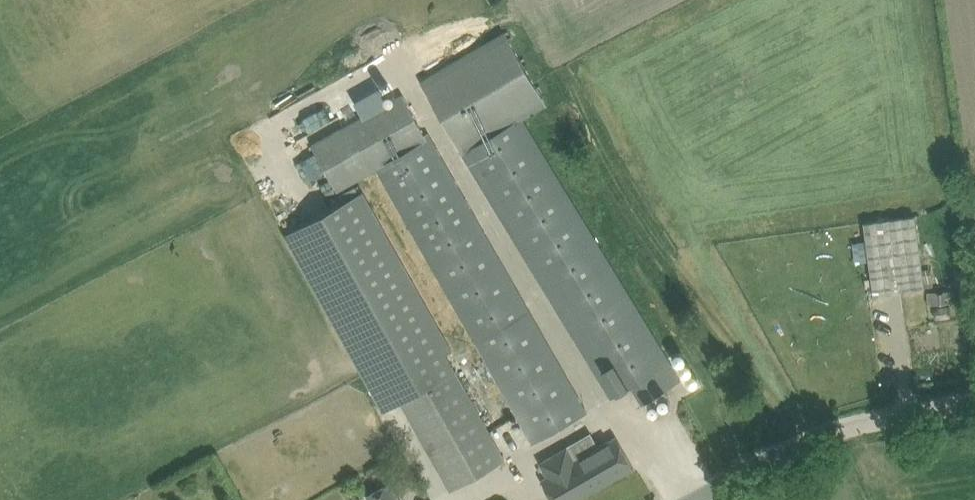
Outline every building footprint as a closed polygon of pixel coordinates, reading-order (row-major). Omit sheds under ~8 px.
[(680,378),(522,119),(547,104),(504,32),(420,81),(462,152),(611,397),(631,384),(642,402),(680,378)] [(312,145),(338,192),(378,170),(385,183),(533,443),(587,412),(428,132),(425,134),(402,94),(312,145)] [(364,190),(284,234),(383,411),(401,401),(440,472),(450,490),(505,459),(495,442),(454,369),(445,352),(453,348),(364,190)] [(868,261),(870,274),(873,294),(925,287),(915,215),(863,222),(866,241),(868,261)] [(866,241),(853,243),(856,263),(868,261),(866,241)] [(947,292),(928,294),(930,306),(948,304),(947,292)] [(949,307),(936,309),(937,318),(950,316),(949,307)] [(545,459),(553,472),(547,476),(560,499),(577,499),(639,465),(622,433),(580,457),(573,443),(545,459)] [(380,465),(370,471),(373,477),(383,471),(380,465)] [(366,494),(370,499),(399,499),(389,481),(366,494)]
